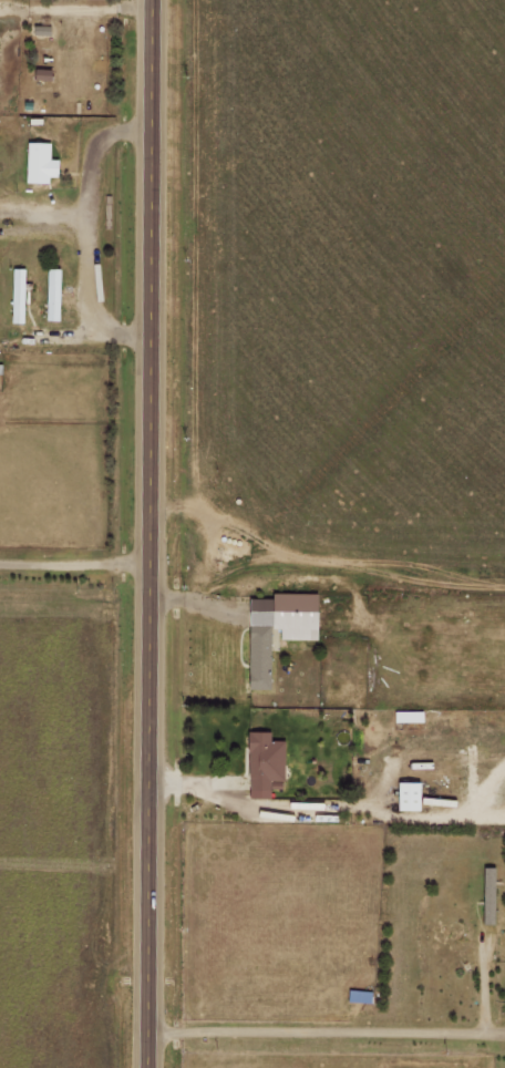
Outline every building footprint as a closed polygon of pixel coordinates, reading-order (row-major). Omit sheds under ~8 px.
[(55,177),(55,159),(48,159),(48,143),(24,142),(23,182),(47,183),(47,176),(55,177)] [(9,323),(21,323),(22,269),(10,269),(9,323)] [(57,269),(45,269),(43,320),(56,320),(57,269)] [(247,598),(269,598),(269,593),(315,593),(315,638),(280,638),(280,628),(269,628),(269,688),(247,688),(247,598)] [(246,732),(267,732),(267,741),(281,741),(281,781),(268,781),(268,790),(248,790),(248,777),(246,777),(246,732)] [(395,811),(417,811),(417,782),(394,782),(395,811)]
